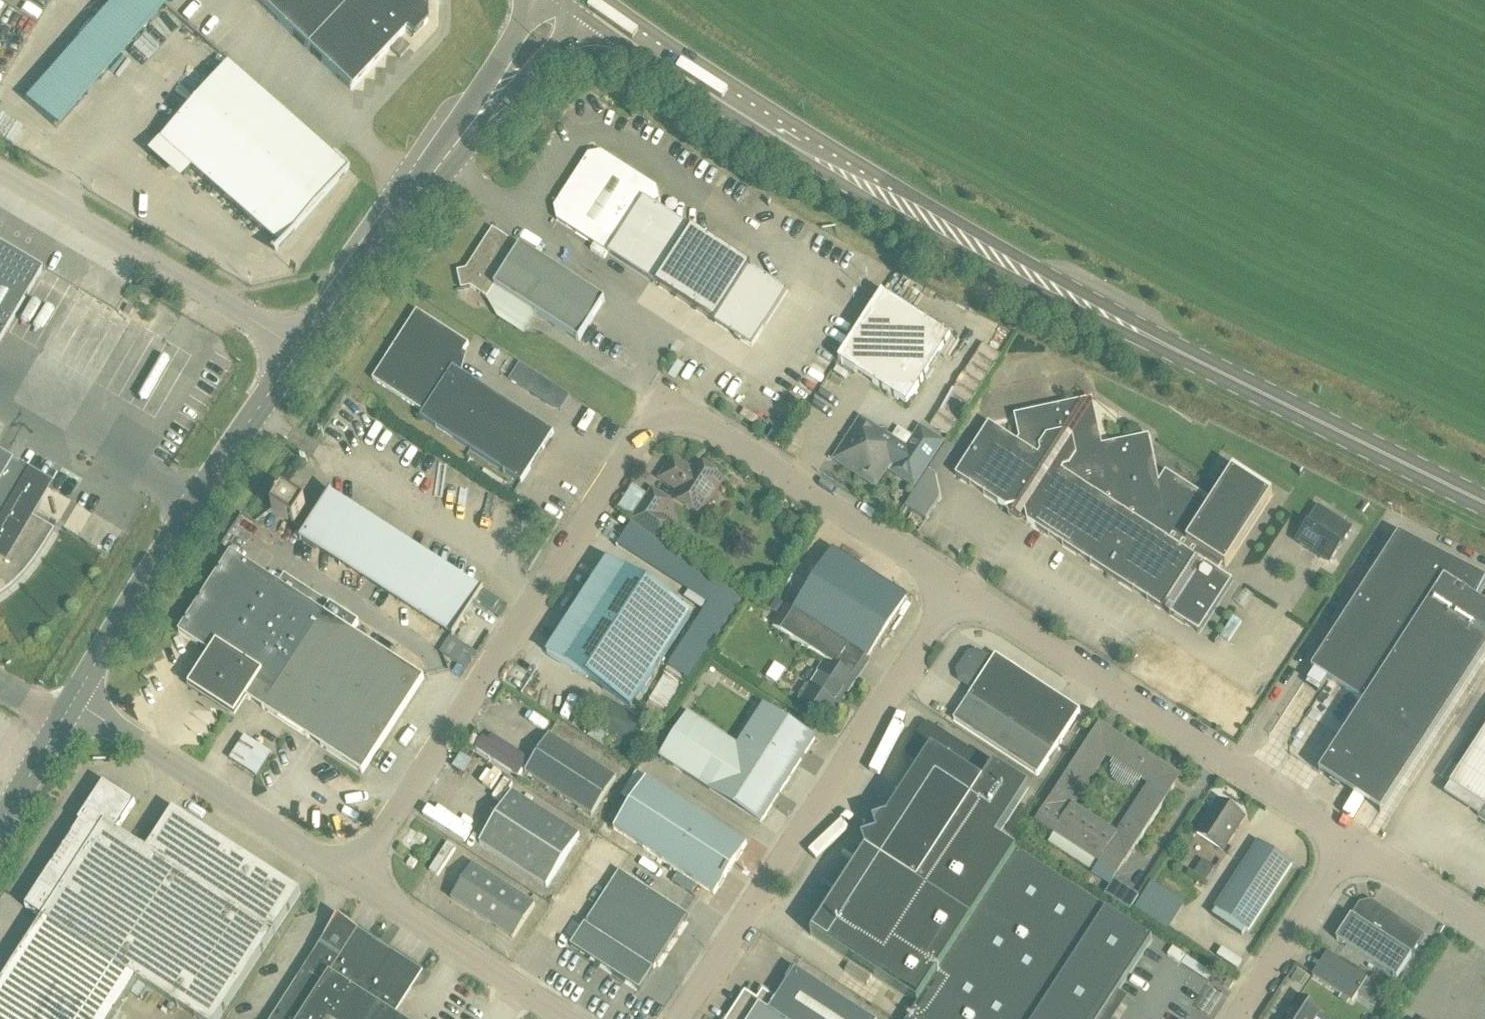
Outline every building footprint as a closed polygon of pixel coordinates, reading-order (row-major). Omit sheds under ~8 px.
[(160,4),(156,0),(114,0),(25,102),(53,127),(160,4)] [(351,90),(406,32),(413,38),(428,23),(427,9),(417,0),(256,0),(351,90)] [(348,171),(227,64),(159,140),(146,155),(177,182),(183,176),(190,168),(281,247),(348,171)] [(557,221),(594,246),(591,251),(604,260),(608,255),(752,347),(787,292),(750,268),(684,225),(662,210),(657,189),(601,153),(588,155),(554,208),(557,221)] [(606,302),(521,247),(493,230),(486,241),(467,271),(457,273),(461,290),(469,287),(488,299),(495,288),(580,342),(606,302)] [(42,272),(0,247),(0,342),(42,272)] [(907,406),(951,338),(884,294),(840,362),(907,406)] [(130,316),(134,309),(127,305),(123,313),(130,316)] [(172,325),(179,312),(170,306),(162,320),(172,325)] [(522,484),(555,433),(462,374),(467,355),(464,354),(470,345),(418,311),(373,380),(424,413),(421,418),(522,484)] [(950,438),(1001,356),(983,345),(931,425),(950,438)] [(1103,446),(1094,399),(1016,414),(1021,437),(1017,438),(990,425),(956,476),(1199,633),(1233,582),(1221,574),(1272,495),(1233,470),(1210,506),(1164,477),(1160,483),(1150,436),(1103,446)] [(847,468),(876,487),(890,465),(895,468),(892,473),(914,487),(942,443),(921,429),(907,450),(901,447),(902,446),(862,420),(841,451),(844,453),(847,468)] [(51,489),(51,488),(17,467),(16,469),(11,465),(11,464),(0,457),(0,554),(2,555),(0,559),(0,595),(8,589),(22,576),(34,562),(44,547),(53,532),(53,531),(33,519),(27,515),(45,485),(51,489)] [(692,471),(674,460),(661,480),(679,491),(674,499),(701,516),(724,481),(697,464),(692,471)] [(926,520),(940,499),(935,475),(930,472),(907,507),(926,520)] [(484,591),(431,557),(331,492),(317,514),(284,493),(273,511),(305,532),(300,540),(453,639),(484,591)] [(646,502),(634,521),(651,532),(663,514),(646,502)] [(1318,507),(1296,542),(1330,564),(1352,529),(1318,507)] [(1484,654),(1484,607),(1476,601),(1482,589),(1484,583),(1484,580),(1399,536),(1312,670),(1365,705),(1320,774),(1382,814),(1484,654)] [(869,660),(908,600),(834,552),(795,611),(860,654),(869,660)] [(312,595),(307,603),(231,554),(179,634),(213,655),(210,659),(196,680),(193,686),(238,715),(248,699),(264,710),(363,774),(424,679),(325,615),(324,614),(329,606),(312,595)] [(632,710),(691,617),(649,590),(607,562),(547,655),(589,682),(632,710)] [(786,606),(779,617),(747,596),(728,625),(745,636),(753,622),(770,633),(773,628),(828,662),(802,701),(829,720),(855,680),(847,674),(860,654),(795,611),(786,606)] [(770,609),(780,616),(785,608),(775,601),(770,609)] [(1239,644),(1247,620),(1232,615),(1224,639),(1239,644)] [(1038,776),(1052,756),(1054,753),(1081,712),(996,656),(992,663),(978,654),(969,656),(959,672),(961,681),(974,690),(969,697),(970,698),(954,721),(1038,776)] [(631,750),(646,724),(609,700),(593,727),(631,750)] [(502,720),(523,728),(529,710),(509,702),(502,720)] [(816,740),(775,714),(766,727),(756,720),(738,747),(688,715),(660,759),(761,824),(816,740)] [(1153,940),(1015,851),(996,839),(1029,789),(994,766),(929,725),(924,726),(906,754),(907,759),(920,768),(887,818),(873,823),(877,835),(862,840),(866,851),(811,936),(916,1004),(906,1018),(1101,1018),(1153,940)] [(231,752),(259,768),(273,745),(244,729),(231,752)] [(1174,772),(1109,730),(1105,736),(1100,737),(1095,733),(1036,822),(1056,835),(1050,843),(1094,872),(1113,884),(1118,876),(1177,786),(1171,782),(1170,778),(1174,772)] [(1484,821),(1484,734),(1451,787),(1484,809),(1479,817),(1484,821)] [(593,817),(617,780),(550,737),(526,774),(593,817)] [(525,766),(481,738),(474,750),(518,778),(525,766)] [(637,767),(645,754),(635,747),(627,761),(637,767)] [(466,750),(461,757),(470,763),(475,756),(466,750)] [(647,780),(636,772),(621,796),(632,803),(614,830),(715,895),(748,845),(647,780)] [(52,868),(39,888),(26,908),(43,920),(0,986),(0,1018),(114,1018),(130,994),(139,982),(147,987),(196,1018),(220,1018),(301,893),(174,811),(147,852),(117,832),(135,804),(104,784),(78,824),(80,825),(52,868)] [(547,888),(580,837),(513,794),(480,844),(547,888)] [(1223,852),(1245,819),(1219,802),(1197,836),(1223,852)] [(471,825),(436,804),(429,814),(464,836),(471,825)] [(1249,932),(1293,865),(1259,843),(1216,910),(1211,917),(1242,937),(1246,930),(1249,932)] [(1206,882),(1215,869),(1203,861),(1194,874),(1206,882)] [(514,940),(536,906),(473,866),(451,900),(514,940)] [(639,992),(688,917),(619,872),(571,948),(639,992)] [(1397,980),(1426,936),(1373,902),(1360,904),(1337,941),(1397,980)] [(303,972),(273,1018),(399,1018),(393,1015),(420,973),(377,945),(378,943),(358,931),(338,918),(303,972)] [(1185,956),(1172,948),(1167,956),(1180,964),(1185,956)] [(1352,1004),(1367,980),(1327,954),(1312,978),(1352,1004)] [(796,971),(778,998),(762,988),(754,1001),(742,993),(725,1018),(870,1018),(796,971)] [(1320,1016),(1321,1013),(1299,999),(1286,1018),(1325,1018),(1320,1016)]
